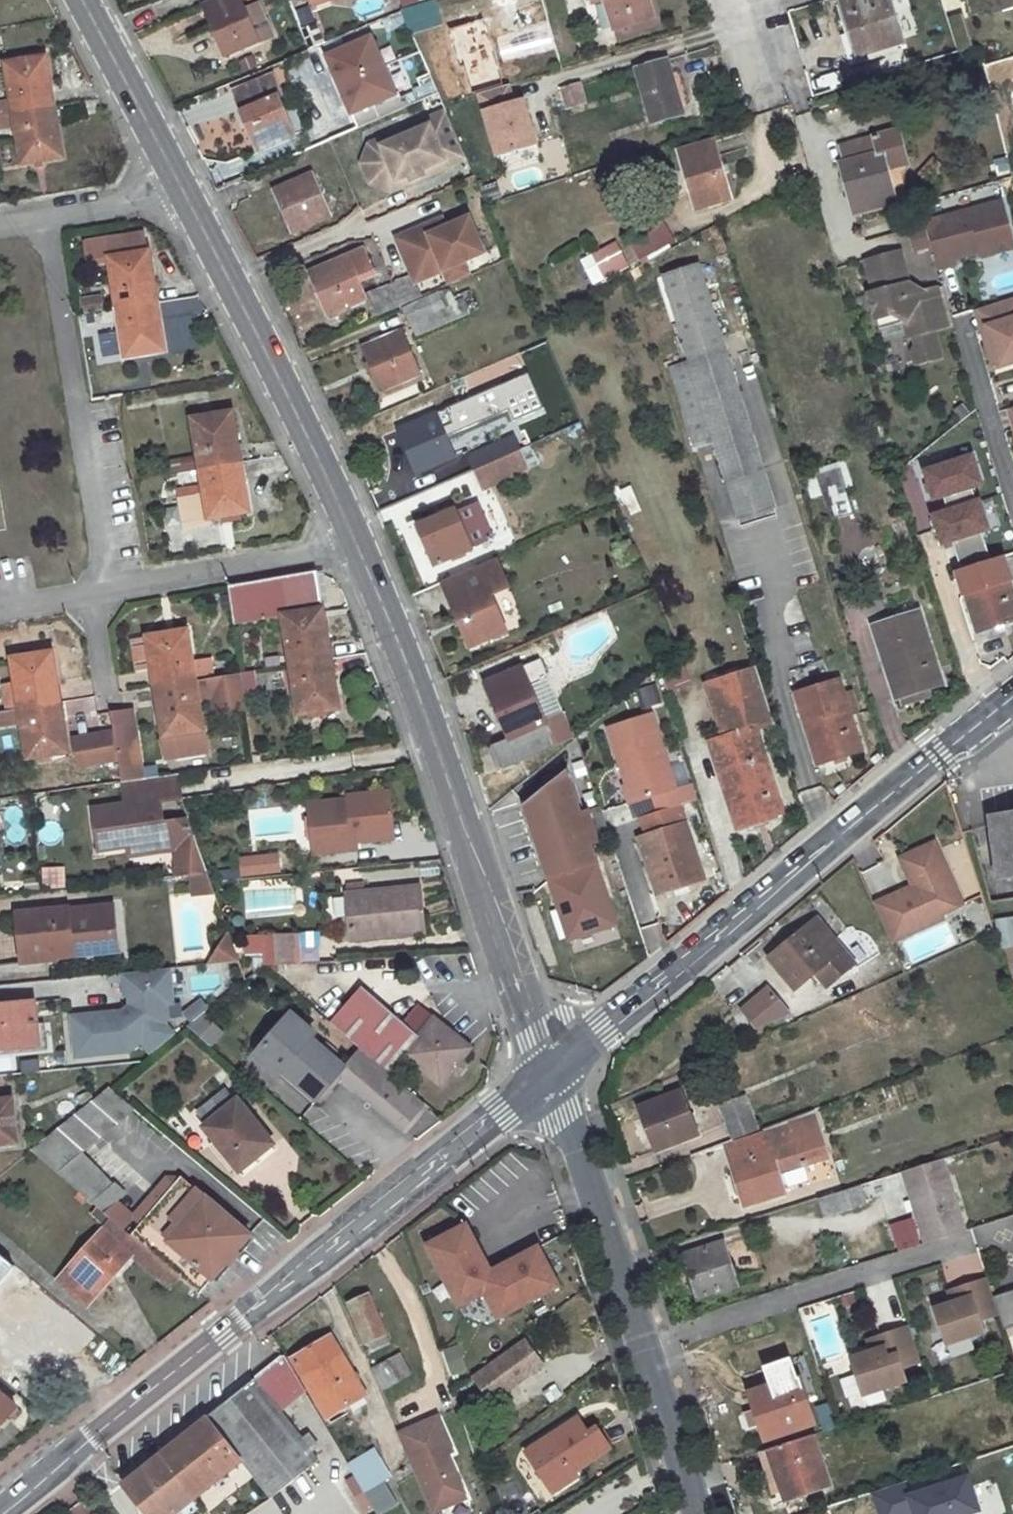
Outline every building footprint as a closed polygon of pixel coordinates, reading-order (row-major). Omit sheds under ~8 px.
[(202,7),(214,35),(218,33),(227,56),(260,41),(254,29),(253,25),(265,21),(257,4),(246,8),(242,0),(216,0),(202,7)] [(404,12),(419,7),(417,0),(401,0),(404,12)] [(589,2),(591,1),(593,8),(587,10),(593,34),(612,28),(613,31),(648,21),(642,0),(589,0),(589,2)] [(860,52),(897,40),(886,0),(844,0),(860,52)] [(970,19),(1012,7),(1012,0),(965,0),(970,19)] [(419,7),(404,12),(413,32),(441,24),(434,2),(419,7)] [(399,14),(385,20),(392,35),(406,29),(399,14)] [(962,14),(948,18),(956,52),(970,49),(962,14)] [(494,36),(502,64),(552,49),(544,21),(494,36)] [(299,29),(307,49),(323,43),(315,23),(299,29)] [(267,24),(254,29),(260,41),(272,36),(267,24)] [(370,33),(320,56),(349,118),(398,95),(370,33)] [(15,125),(21,163),(62,156),(59,125),(54,125),(48,88),(51,88),(46,56),(5,63),(13,113),(0,115),(0,128),(15,125)] [(667,60),(637,71),(652,122),(684,114),(667,60)] [(272,74),(233,91),(259,151),(295,135),(277,95),(280,93),(272,74)] [(496,173),(539,163),(523,97),(513,99),(509,85),(477,93),(496,173)] [(581,85),(563,90),(568,107),(586,102),(581,85)] [(59,125),(53,88),(51,88),(48,88),(54,125),(59,125)] [(447,161),(465,153),(447,110),(398,132),(394,140),(376,148),(370,162),(377,177),(391,183),(430,166),(432,172),(449,165),(447,161)] [(894,205),(886,169),(905,164),(897,131),(841,146),(845,162),(840,164),(855,215),(894,205)] [(373,183),(391,191),(432,172),(430,166),(391,183),(377,177),(370,162),(376,148),(394,140),(398,132),(372,143),(364,163),(373,183)] [(713,141),(678,152),(695,210),(731,199),(713,141)] [(447,161),(449,165),(467,157),(465,153),(447,161)] [(311,175),(275,190),(293,232),(329,217),(311,175)] [(1002,203),(926,223),(938,268),(954,265),(953,259),(980,252),(991,249),(992,255),(1012,249),(1012,248),(1002,203)] [(425,226),(396,239),(412,277),(415,283),(443,270),(462,262),(483,253),(468,218),(444,229),(429,235),(425,226)] [(429,235),(444,229),(441,219),(425,226),(429,235)] [(667,228),(631,238),(636,257),(672,247),(667,228)] [(105,240),(108,258),(116,308),(154,302),(159,302),(156,283),(154,283),(149,252),(147,252),(143,234),(105,240)] [(615,244),(595,255),(607,279),(628,267),(615,244)] [(367,297),(359,278),(374,272),(362,249),(311,272),(330,316),(368,298),(367,297)] [(980,252),(981,257),(992,255),(991,249),(980,252)] [(899,252),(866,261),(875,293),(870,295),(877,320),(893,315),(905,323),(910,338),(915,336),(918,347),(914,353),(918,365),(942,358),(934,331),(947,327),(937,289),(923,293),(908,284),(899,252)] [(443,270),(449,285),(468,276),(462,262),(443,270)] [(776,510),(726,352),(699,267),(665,278),(692,364),(741,521),(776,510)] [(412,277),(381,291),(390,311),(421,297),(415,283),(412,277)] [(381,291),(367,297),(368,298),(375,318),(390,311),(381,291)] [(441,293),(405,309),(416,334),(452,319),(443,298),(441,293)] [(450,295),(443,298),(452,319),(469,312),(464,300),(455,304),(450,295)] [(101,296),(82,298),(85,312),(104,310),(101,296)] [(1000,368),(1012,364),(1012,299),(985,308),(991,326),(987,327),(1000,368)] [(154,302),(116,308),(125,359),(166,352),(160,320),(158,320),(154,302)] [(985,308),(977,311),(995,370),(1000,368),(987,327),(991,326),(985,308)] [(877,320),(880,330),(905,323),(893,315),(877,320)] [(400,332),(364,347),(382,391),(419,376),(400,332)] [(94,337),(99,363),(118,360),(113,334),(94,337)] [(692,364),(672,370),(694,440),(713,434),(692,364)] [(233,412),(192,420),(200,468),(242,462),(239,444),(238,444),(233,412)] [(434,413),(399,429),(418,474),(454,457),(434,413)] [(524,431),(501,441),(507,457),(519,452),(531,447),(524,431)] [(501,441),(470,455),(476,470),(507,457),(501,441)] [(507,457),(476,470),(483,488),(526,470),(519,452),(507,457)] [(918,470),(929,504),(982,488),(972,453),(918,470)] [(246,480),(242,462),(200,468),(204,498),(179,503),(183,526),(209,521),(208,519),(250,512),(244,480),(246,480)] [(840,470),(807,480),(815,504),(826,501),(825,495),(846,489),(840,470)] [(853,513),(846,489),(825,495),(831,520),(853,513)] [(928,514),(939,548),(990,532),(979,499),(928,514)] [(476,503),(419,528),(435,564),(492,539),(476,503)] [(998,548),(972,556),(976,566),(1002,558),(998,548)] [(958,572),(978,632),(1012,622),(1012,593),(1002,558),(976,566),(958,572)] [(444,583),(470,647),(506,632),(491,595),(508,588),(497,560),(444,583)] [(329,660),(326,641),(328,640),(318,572),(228,588),(233,624),(283,617),(291,666),(329,660)] [(919,613),(875,627),(898,697),(902,696),(929,687),(942,683),(919,613)] [(147,637),(152,668),(154,668),(157,688),(196,681),(195,679),(212,676),(210,661),(193,664),(187,631),(147,637)] [(18,708),(19,710),(57,703),(54,685),(56,685),(51,654),(11,661),(14,684),(18,708)] [(329,660),(291,666),(300,716),(340,710),(334,677),(332,677),(329,660)] [(544,722),(529,687),(545,680),(547,679),(539,661),(486,684),(509,740),(492,747),(502,769),(573,739),(565,720),(560,715),(544,722)] [(758,669),(706,685),(723,738),(710,743),(738,830),(785,816),(757,729),(776,722),(758,669)] [(252,672),(240,674),(242,692),(255,690),(252,672)] [(207,754),(199,701),(213,699),(215,714),(245,709),(242,692),(240,674),(196,681),(157,688),(159,705),(166,759),(207,754)] [(545,680),(529,687),(544,722),(560,715),(545,680)] [(841,680),(797,695),(818,764),(863,750),(851,712),(847,698),(841,680)] [(14,684),(4,685),(8,709),(18,708),(14,684)] [(929,687),(902,696),(905,705),(932,696),(929,687)] [(68,730),(97,726),(94,697),(64,701),(68,730)] [(852,697),(847,698),(851,712),(856,710),(852,697)] [(19,710),(0,713),(0,727),(21,723),(27,760),(67,753),(62,722),(60,722),(57,703),(19,710)] [(143,780),(138,745),(136,746),(130,709),(110,712),(122,783),(143,780)] [(179,798),(175,775),(156,778),(160,801),(179,798)] [(528,809),(551,879),(565,923),(594,914),(593,908),(609,903),(591,846),(612,839),(612,838),(628,832),(629,826),(621,801),(602,807),(580,814),(567,775),(528,809)] [(160,822),(157,801),(160,801),(156,778),(143,780),(122,783),(120,783),(123,805),(91,810),(97,852),(159,843),(162,852),(177,850),(175,877),(192,875),(207,874),(188,818),(160,822)] [(615,782),(596,788),(602,807),(621,801),(615,782)] [(351,798),(349,798),(353,845),(392,840),(388,793),(367,796),(366,787),(350,789),(351,798)] [(993,821),(1001,879),(1012,877),(1012,818),(993,821)] [(686,825),(641,839),(659,894),(679,888),(705,880),(686,825)] [(901,894),(874,906),(892,944),(920,930),(915,919),(931,912),(941,915),(962,906),(933,845),(900,860),(913,888),(914,891),(902,896),(901,894)] [(277,855),(240,860),(241,875),(278,871),(277,855)] [(42,869),(42,882),(62,883),(63,869),(42,869)] [(207,874),(192,875),(194,895),(214,893),(207,874)] [(244,915),(294,912),(292,886),(242,890),(244,915)] [(350,895),(347,895),(351,932),(383,929),(384,938),(424,935),(418,888),(364,893),(363,886),(349,887),(350,895)] [(679,888),(659,894),(661,901),(682,895),(679,888)] [(914,891),(913,888),(901,894),(902,896),(914,891)] [(609,903),(593,908),(594,914),(611,908),(609,903)] [(114,907),(90,909),(117,931),(114,907)] [(69,909),(18,914),(23,963),(59,960),(58,948),(82,946),(93,955),(98,955),(117,931),(90,909),(84,916),(80,912),(70,914),(69,909)] [(915,919),(920,930),(943,920),(941,915),(931,912),(915,919)] [(997,919),(999,948),(1012,948),(1012,918),(997,919)] [(818,920),(771,960),(797,990),(817,973),(828,987),(855,965),(818,920)] [(383,929),(351,932),(352,941),(384,938),(383,929)] [(119,952),(117,931),(98,955),(119,952)] [(262,936),(264,961),(264,965),(302,963),(300,934),(262,936)] [(590,953),(579,955),(580,970),(595,968),(590,953)] [(123,1009),(63,1015),(67,1061),(176,1051),(168,969),(120,973),(123,1009)] [(406,1058),(441,1086),(451,1075),(457,1080),(464,1079),(467,1075),(468,1069),(460,1063),(471,1051),(419,1006),(406,1024),(363,988),(333,1025),(361,1049),(392,1075),(406,1058)] [(769,988),(743,1010),(757,1028),(789,1013),(769,988)] [(177,1014),(185,1026),(208,1011),(200,999),(177,1014)] [(0,1006),(0,1029),(2,1029),(4,1051),(40,1047),(36,1003),(0,1006)] [(275,1021),(264,1034),(271,1039),(255,1056),(263,1063),(277,1067),(316,1101),(341,1072),(345,1068),(333,1057),(338,1052),(326,1042),(321,1047),(310,1036),(314,1032),(292,1013),(281,1025),(275,1021)] [(210,1048),(224,1033),(203,1014),(189,1029),(210,1048)] [(345,1068),(341,1072),(404,1126),(424,1103),(392,1075),(361,1049),(345,1068)] [(1003,1079),(1010,1099),(1012,1098),(1012,1076),(1003,1079)] [(110,1088),(31,1151),(104,1214),(124,1197),(81,1153),(135,1110),(110,1088)] [(226,1091),(199,1113),(207,1125),(204,1127),(240,1172),(274,1145),(239,1100),(236,1103),(226,1091)] [(682,1092),(640,1109),(656,1151),(698,1135),(682,1092)] [(746,1095),(720,1105),(733,1140),(759,1131),(746,1095)] [(17,1144),(12,1104),(0,1105),(0,1146),(17,1144)] [(785,1193),(778,1172),(828,1157),(812,1110),(763,1129),(765,1134),(727,1147),(745,1205),(785,1193)] [(906,1189),(947,1175),(942,1160),(901,1173),(906,1189)] [(906,1189),(924,1244),(965,1231),(947,1175),(906,1189)] [(250,1238),(181,1178),(130,1236),(178,1278),(199,1296),(250,1238)] [(860,1186),(820,1198),(825,1215),(866,1202),(860,1186)] [(130,1236),(113,1221),(103,1232),(130,1256),(169,1289),(178,1278),(130,1236)] [(466,1226),(427,1247),(460,1309),(485,1295),(499,1320),(560,1288),(538,1248),(492,1273),(466,1226)] [(102,1231),(58,1282),(86,1306),(130,1256),(103,1232),(102,1231)] [(724,1244),(686,1256),(700,1299),(738,1287),(724,1244)] [(935,1310),(947,1345),(984,1333),(980,1321),(999,1315),(987,1279),(961,1288),(965,1300),(953,1304),(935,1310)] [(961,1288),(949,1292),(953,1304),(965,1300),(961,1288)] [(370,1295),(351,1305),(368,1343),(372,1341),(387,1334),(370,1295)] [(2,1321),(9,1332),(0,1339),(0,1348),(13,1364),(54,1331),(30,1299),(2,1321)] [(0,1323),(0,1339),(9,1332),(2,1321),(0,1323)] [(872,1353),(851,1360),(863,1396),(906,1382),(902,1369),(921,1363),(909,1327),(880,1337),(886,1353),(875,1357),(873,1352),(872,1353)] [(937,1331),(934,1332),(943,1359),(974,1348),(971,1341),(944,1350),(937,1331)] [(387,1334),(372,1341),(375,1348),(390,1341),(387,1334)] [(334,1337),(295,1359),(329,1419),(367,1397),(334,1337)] [(880,1337),(869,1341),(872,1353),(873,1352),(875,1357),(886,1353),(880,1337)] [(526,1343),(477,1379),(492,1401),(531,1371),(539,1366),(541,1364),(526,1343)] [(402,1353),(390,1361),(400,1382),(412,1375),(402,1353)] [(124,1485),(147,1513),(176,1513),(196,1499),(242,1462),(271,1500),(319,1462),(313,1453),(319,1448),(311,1436),(302,1442),(279,1413),(307,1391),(286,1356),(124,1485)] [(772,1388),(753,1394),(766,1438),(776,1435),(777,1440),(788,1436),(786,1431),(813,1424),(799,1380),(796,1380),(791,1360),(766,1368),(772,1388)] [(390,1361),(375,1370),(384,1391),(400,1382),(390,1361)] [(539,1366),(531,1371),(536,1378),(543,1372),(539,1366)] [(17,1407),(0,1393),(0,1428),(17,1407)] [(397,1430),(429,1513),(431,1513),(470,1499),(438,1414),(397,1430)] [(587,1435),(577,1421),(550,1439),(553,1442),(547,1446),(540,1445),(526,1455),(552,1493),(576,1478),(574,1474),(609,1450),(594,1430),(587,1435)] [(813,1435),(769,1449),(775,1468),(766,1471),(773,1494),(782,1490),(786,1502),(830,1488),(813,1435)] [(384,1482),(390,1478),(375,1451),(351,1466),(354,1472),(378,1513),(383,1513),(398,1505),(384,1482)] [(968,1470),(871,1495),(876,1513),(980,1513),(968,1470)] [(334,1485),(351,1513),(378,1513),(354,1472),(334,1485)] [(176,1513),(207,1513),(208,1513),(196,1499),(176,1513)]
